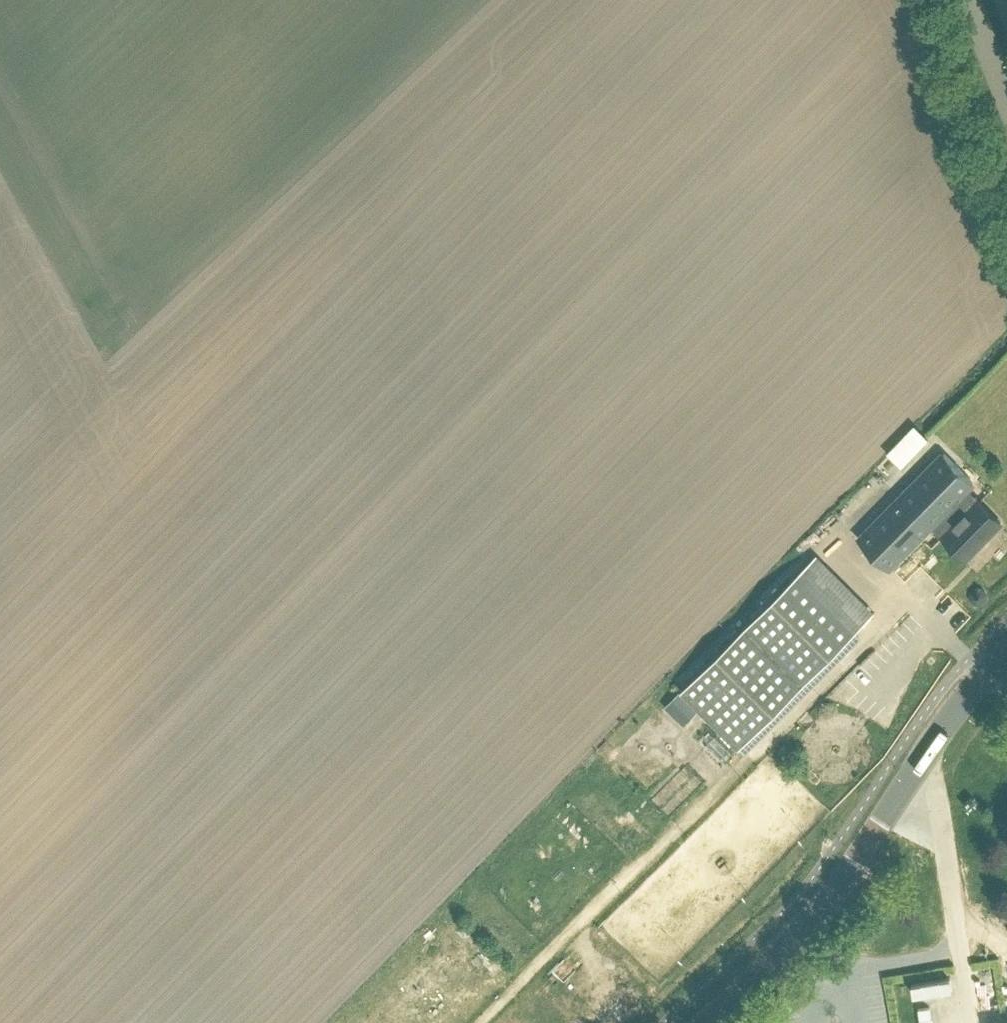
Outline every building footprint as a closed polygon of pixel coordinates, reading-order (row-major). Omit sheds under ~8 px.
[(943,447),(859,533),(888,562),(931,518),(942,529),(941,530),(965,553),(979,539),(981,539),(987,533),(987,531),(1000,517),(977,494),(975,495),(964,484),(972,476),(943,447)] [(812,553),(681,686),(739,742),(869,610),(812,553)] [(665,705),(682,723),(697,709),(680,691),(665,705)]
